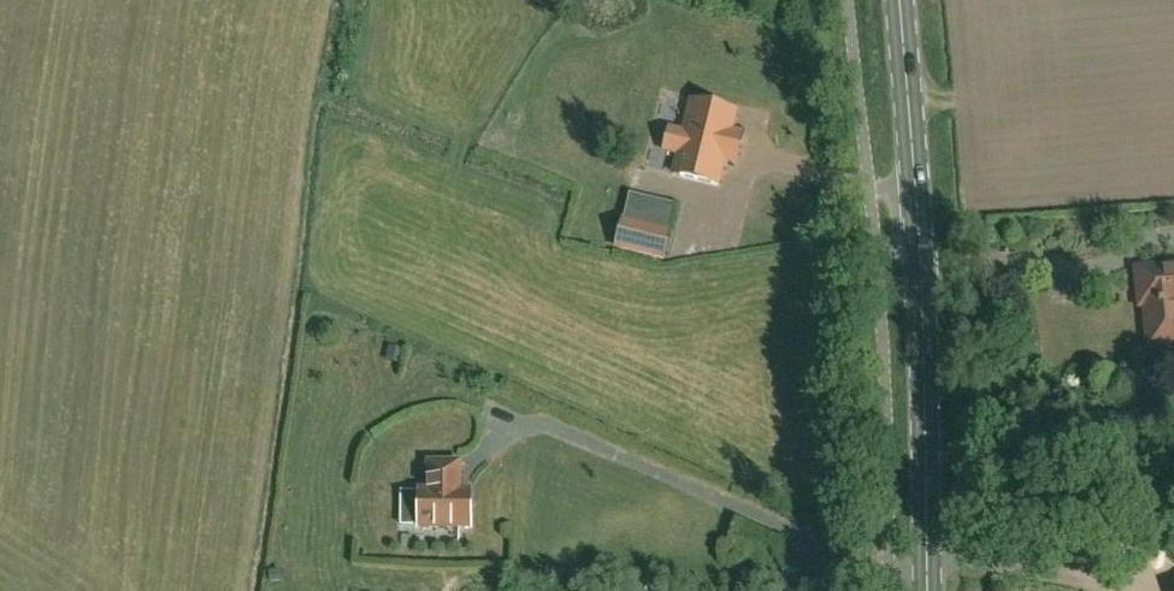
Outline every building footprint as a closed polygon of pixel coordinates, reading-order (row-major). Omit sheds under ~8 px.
[(724,160),(737,163),(743,135),(731,132),(736,113),(692,103),(683,140),(689,141),(681,177),(718,186),(724,160)] [(617,248),(664,260),(671,232),(624,220),(617,248)] [(1135,269),(1137,287),(1138,289),(1139,290),(1140,291),(1142,290),(1144,308),(1147,337),(1151,336),(1152,340),(1155,343),(1160,344),(1163,342),(1166,339),(1167,335),(1173,334),(1173,266),(1135,269)] [(400,356),(402,348),(389,345),(387,353),(400,356)] [(471,492),(459,492),(459,463),(429,463),(428,492),(418,492),(418,526),(471,527),(471,492)]
